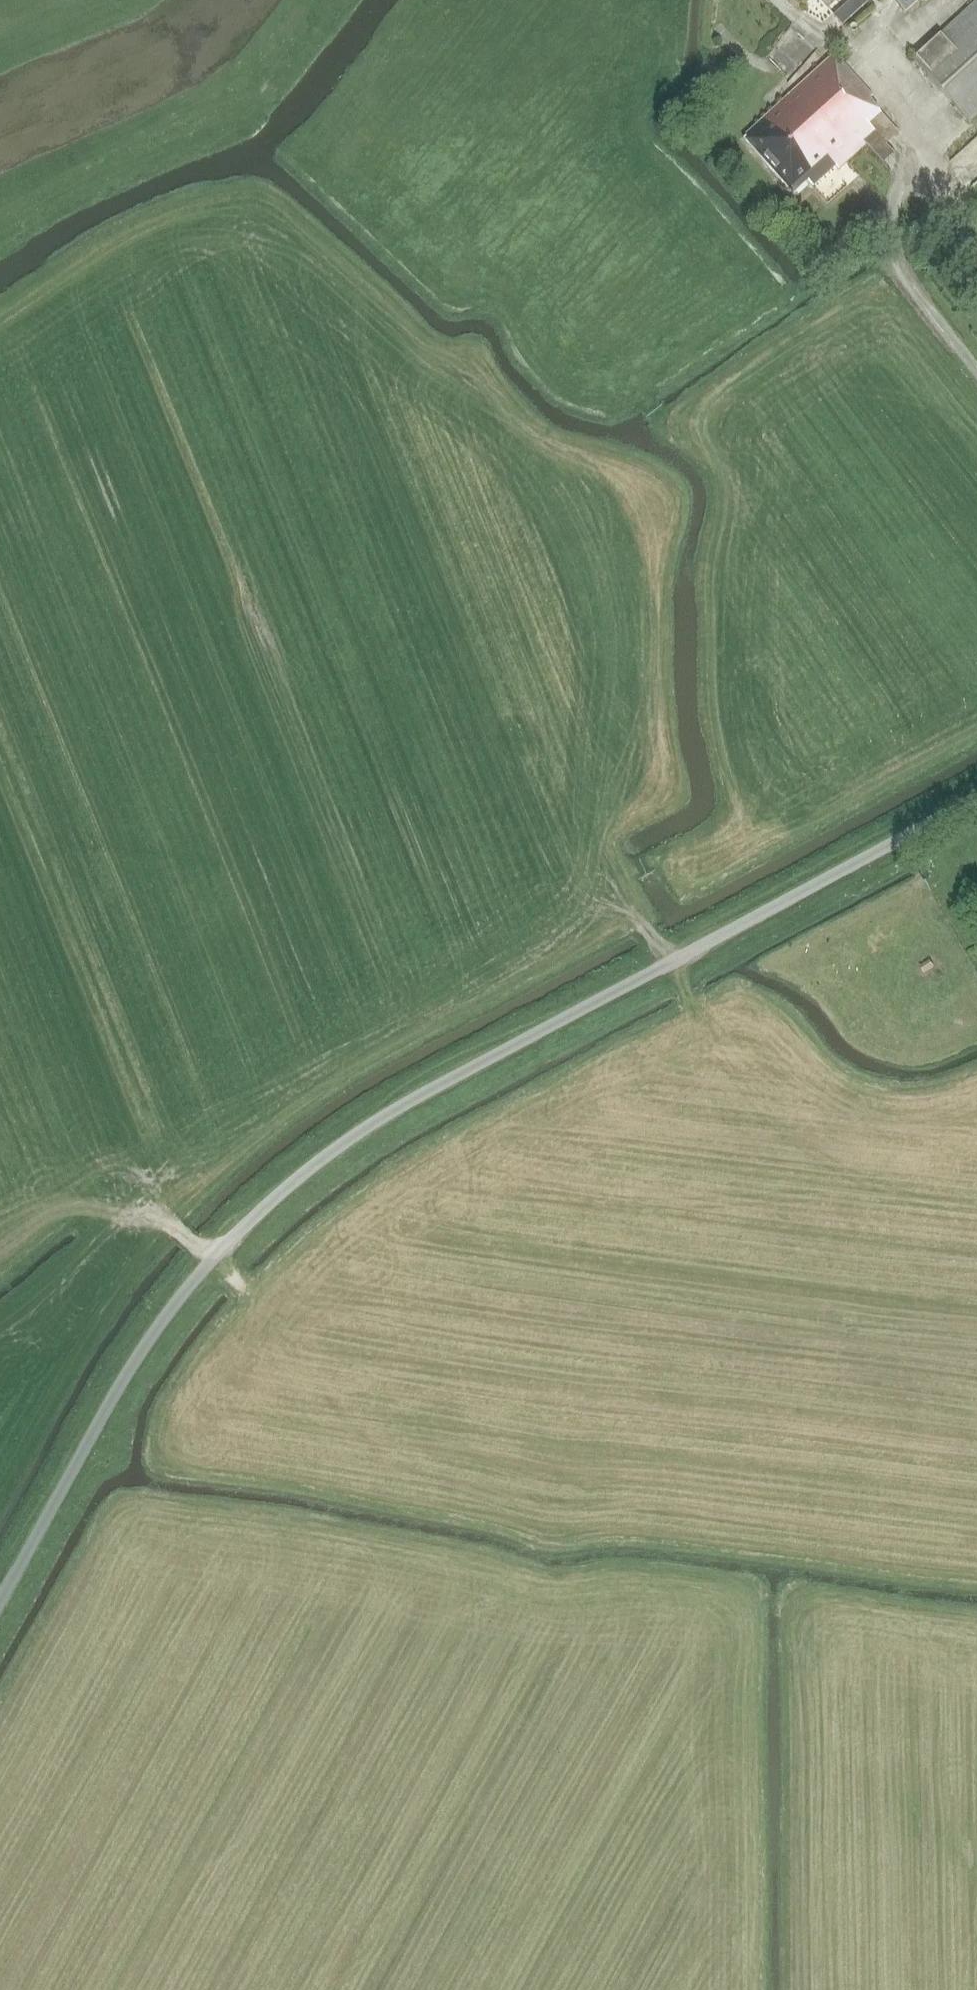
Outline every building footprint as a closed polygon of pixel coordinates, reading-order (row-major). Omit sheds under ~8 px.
[(918,0),(893,0),(904,12),(918,0)] [(970,122),(976,115),(976,1),(913,59),(970,122)] [(742,137),(793,193),(808,179),(812,184),(834,164),(838,169),(866,144),(883,163),(894,153),(886,144),(899,133),(868,99),(871,96),(833,54),(742,137)]
